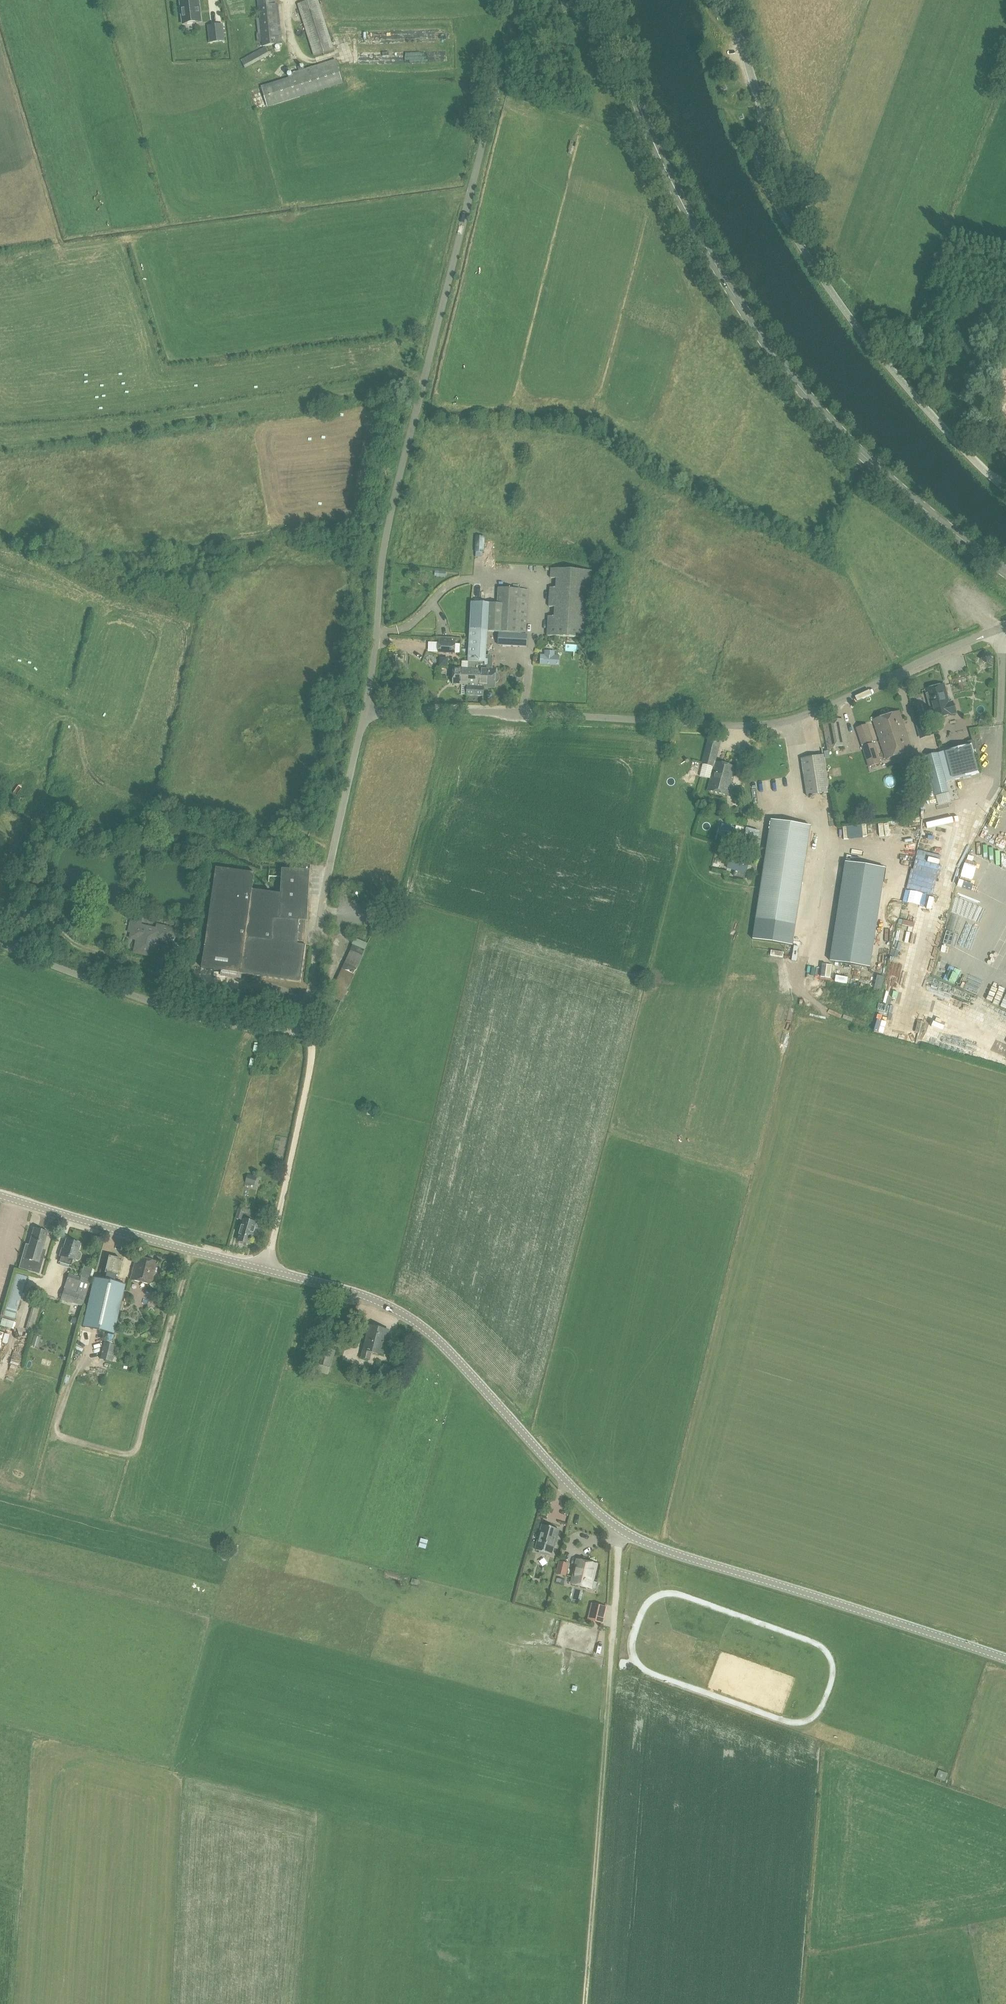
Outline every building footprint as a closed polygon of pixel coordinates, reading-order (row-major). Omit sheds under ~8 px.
[(198,0),(192,0),(181,1),(182,7),(180,7),(180,14),(183,14),(184,24),(200,22),(198,0)] [(299,3),(315,55),(332,49),(317,0),(309,0),(299,3)] [(279,5),(275,5),(259,6),(262,45),(282,44),(279,5)] [(213,42),(225,40),(223,25),(211,26),(213,42)] [(241,59),(245,66),(269,53),(266,46),(241,59)] [(292,72),(293,76),(261,86),(267,106),(343,82),(336,59),(292,72)] [(476,553),(483,553),(484,553),(484,537),(476,537),(475,552),(476,553)] [(554,617),(547,616),(546,636),(586,639),(591,572),(551,569),(550,578),(556,579),(555,588),(549,587),(548,607),(555,608),(554,617)] [(469,661),(469,666),(478,667),(477,687),(484,687),(495,688),(495,683),(496,683),(497,683),(498,682),(499,681),(499,680),(500,679),(500,678),(500,677),(500,676),(499,675),(499,674),(498,673),(497,673),(496,672),(496,668),(493,668),(493,656),(486,655),(487,631),(526,633),(528,589),(499,587),(498,603),(473,602),(469,661)] [(499,633),(499,645),(527,646),(527,634),(499,633)] [(456,643),(439,642),(438,652),(455,653),(456,643)] [(981,659),(987,663),(991,657),(985,653),(981,659)] [(560,655),(543,654),(542,664),(560,665),(560,655)] [(483,696),(484,687),(477,687),(478,667),(469,666),(469,668),(454,668),(453,684),(468,684),(467,695),(483,696)] [(944,684),(925,689),(933,719),(952,713),(956,712),(953,703),(950,704),(944,684)] [(880,738),(905,730),(899,711),(874,720),(880,738)] [(930,728),(927,718),(922,720),(925,730),(930,728)] [(827,750),(849,746),(844,719),(822,722),(827,750)] [(830,791),(823,752),(817,721),(802,724),(808,756),(801,758),(807,796),(830,791)] [(861,743),(872,739),(867,724),(856,728),(861,743)] [(880,738),(883,750),(886,758),(911,749),(905,730),(880,738)] [(722,738),(710,735),(703,761),(706,762),(705,765),(714,768),(708,791),(728,797),(735,768),(715,763),(722,738)] [(880,763),(872,739),(861,743),(868,767),(880,763)] [(967,745),(938,752),(925,756),(934,791),(935,795),(948,792),(947,787),(946,782),(979,774),(973,750),(974,750),(976,748),(975,741),(972,740),(968,741),(966,744),(967,745)] [(744,819),(730,815),(727,824),(742,828),(744,819)] [(754,940),(794,946),(811,827),(771,821),(754,940)] [(922,827),(911,875),(940,882),(952,834),(922,827)] [(754,852),(759,831),(746,828),(745,833),(734,831),(730,845),(754,852)] [(751,855),(737,851),(734,863),(748,866),(751,855)] [(846,862),(832,961),(871,967),(886,868),(846,862)] [(298,944),(299,920),(307,920),(309,894),(310,871),(283,870),(269,869),(268,885),(275,885),(274,893),(252,890),(255,873),(216,868),(202,968),(240,973),(300,982),(306,945),(298,944)] [(131,919),(128,930),(132,931),(131,936),(137,937),(134,952),(154,957),(158,940),(172,943),(175,929),(158,925),(157,929),(141,925),(142,921),(131,919)] [(345,963),(357,968),(363,956),(351,950),(345,963)] [(158,962),(155,973),(170,977),(172,966),(158,962)] [(257,1176),(248,1174),(245,1183),(254,1185),(257,1176)] [(251,1244),(253,1235),(257,1236),(261,1224),(260,1224),(261,1219),(254,1217),(255,1212),(245,1209),(239,1207),(236,1218),(242,1220),(244,1220),(243,1225),(242,1225),(238,1241),(239,1241),(240,1243),(243,1244),(245,1243),(251,1244)] [(34,1229),(29,1246),(26,1245),(19,1268),(38,1274),(45,1251),(42,1250),(47,1233),(34,1229)] [(81,1252),(78,1251),(80,1245),(67,1240),(64,1249),(63,1249),(60,1255),(62,1256),(60,1262),(71,1266),(73,1260),(78,1261),(81,1260),(82,1254),(81,1252)] [(121,1259),(109,1256),(105,1273),(106,1273),(105,1279),(94,1277),(83,1327),(114,1334),(125,1285),(114,1282),(116,1275),(118,1276),(121,1259)] [(157,1262),(136,1257),(131,1279),(151,1285),(157,1262)] [(91,1281),(69,1274),(64,1288),(86,1295),(91,1281)] [(64,1290),(61,1299),(82,1306),(85,1297),(64,1290)] [(389,1330),(370,1326),(362,1358),(371,1360),(372,1352),(384,1355),(389,1330)] [(34,1336),(31,1345),(38,1347),(40,1338),(34,1336)] [(103,1343),(100,1359),(112,1362),(116,1346),(103,1343)] [(331,1368),(335,1351),(318,1346),(313,1364),(331,1368)] [(559,1529),(543,1525),(536,1550),(540,1551),(539,1554),(547,1556),(548,1553),(552,1555),(559,1529)] [(575,1571),(572,1583),(586,1587),(587,1580),(593,1582),(597,1565),(582,1561),(581,1564),(578,1563),(576,1572),(575,1571)] [(569,1564),(559,1562),(557,1574),(566,1576),(569,1564)] [(608,1607),(596,1604),(592,1621),(605,1624),(607,1617),(609,1608),(608,1607)]
